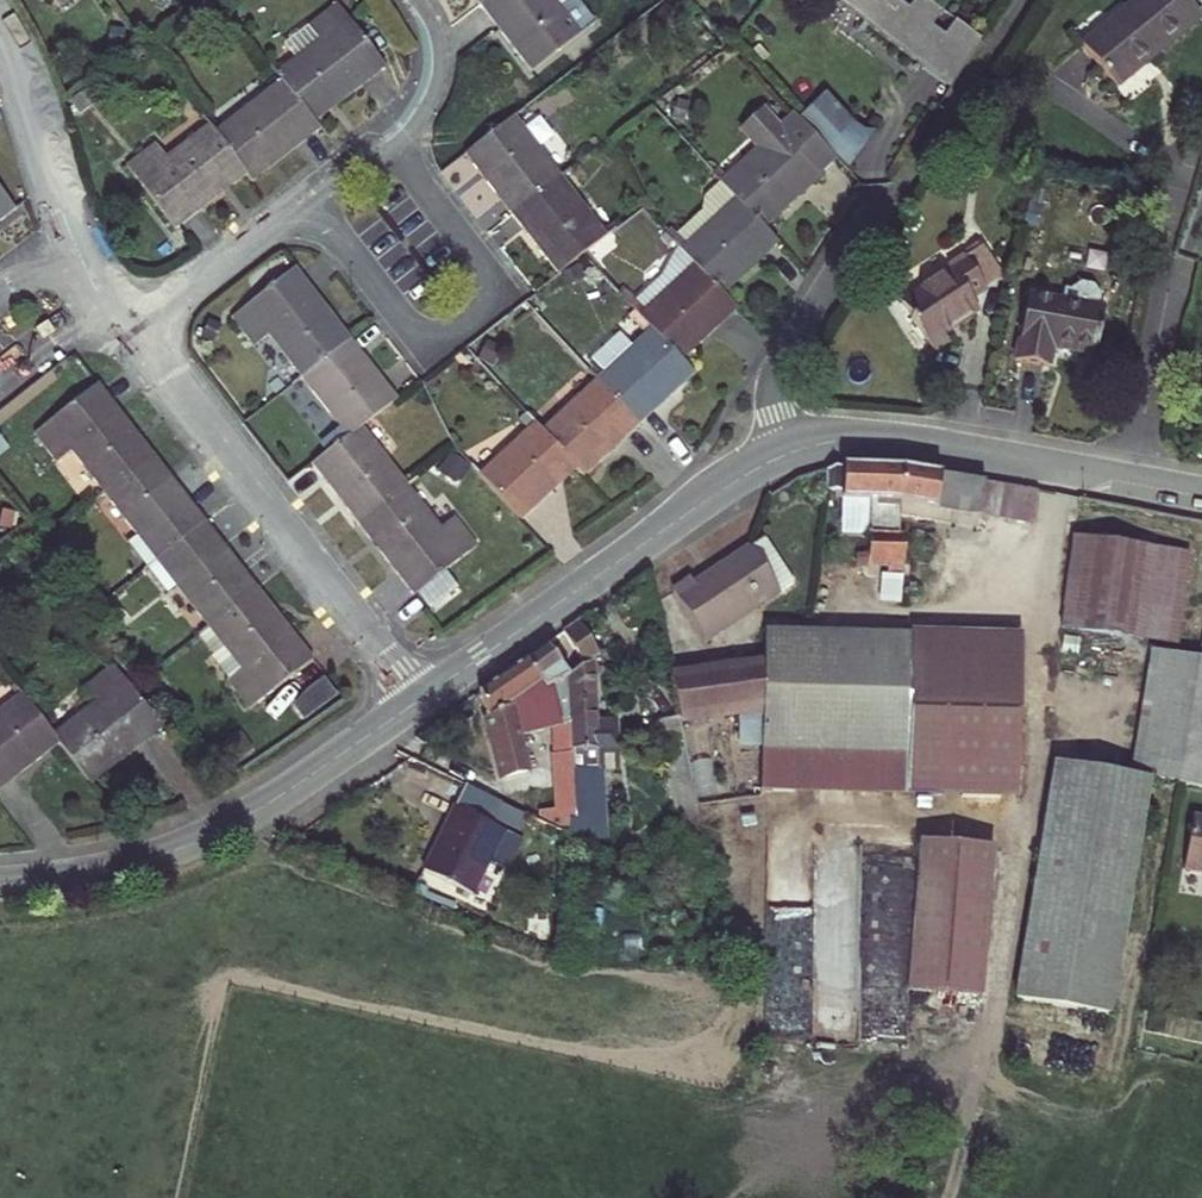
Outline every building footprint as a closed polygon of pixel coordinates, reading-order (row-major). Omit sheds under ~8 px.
[(92,0),(48,0),(65,21),(92,0)] [(482,9),(494,0),(475,0),(482,9)] [(482,9),(530,70),(592,22),(575,0),(494,0),(482,9)] [(974,40),(948,19),(936,34),(924,26),(936,10),(922,0),(907,0),(900,8),(891,0),(828,0),(943,88),(974,40)] [(1119,91),(1201,24),(1201,21),(1185,0),(1146,0),(1085,50),(1119,91)] [(320,39),(275,76),(280,83),(313,126),(389,66),(340,3),(310,26),(320,39)] [(247,179),(252,186),(317,132),(313,126),(280,83),(213,135),(247,179)] [(819,97),(797,119),(844,167),(866,146),(819,97)] [(754,150),(775,131),(758,113),(738,133),(754,150)] [(754,150),(718,185),(731,199),(759,230),(832,162),(789,117),(775,131),(754,150)] [(510,119),(458,157),(508,223),(560,183),(510,119)] [(213,135),(208,128),(171,157),(160,145),(127,170),(176,235),(247,179),(213,135)] [(607,243),(560,183),(508,223),(555,283),(607,243)] [(16,211),(0,189),(0,224),(16,211)] [(676,251),(689,265),(720,298),(775,247),(759,230),(731,199),(676,251)] [(971,255),(956,265),(980,298),(995,287),(971,255)] [(650,333),(678,363),(732,312),(720,298),(689,265),(635,316),(650,333)] [(965,309),(980,298),(956,265),(939,277),(941,280),(895,313),(927,361),(941,351),(937,344),(972,319),(965,309)] [(300,384),(351,344),(293,271),(231,319),(252,346),(264,338),(300,384)] [(1027,300),(1016,365),(1050,371),(1053,351),(1096,359),(1104,314),(1098,313),(1100,300),(1091,288),(1080,286),(1069,295),(1063,294),(1061,306),(1027,300)] [(611,342),(582,371),(592,381),(634,427),(635,428),(690,377),(678,363),(650,333),(625,357),(611,342)] [(351,344),(300,384),(346,443),(361,431),(397,403),(351,344)] [(592,381),(537,432),(572,470),(579,478),(635,428),(634,427),(592,381)] [(73,463),(101,500),(149,462),(98,398),(37,447),(57,475),(73,463)] [(530,425),(475,478),(517,523),(572,470),(537,432),(530,425)] [(356,531),(408,490),(361,431),(346,443),(309,471),(356,531)] [(153,566),(201,529),(149,462),(101,500),(136,543),(153,566)] [(830,493),(841,493),(843,470),(832,472),(830,493)] [(892,472),(843,470),(841,493),(841,536),(869,538),(868,567),(894,568),(894,585),(907,585),(910,539),(906,538),(907,523),(908,509),(988,522),(993,488),(892,472)] [(993,488),(988,522),(1040,530),(1045,497),(993,488)] [(408,490),(356,531),(414,605),(478,556),(455,526),(441,534),(408,490)] [(908,509),(907,523),(986,535),(988,522),(908,509)] [(178,598),(206,633),(254,595),(201,529),(153,566),(143,575),(167,606),(178,598)] [(696,581),(677,595),(710,645),(783,596),(773,580),(787,570),(768,541),(700,586),(696,581)] [(1078,542),(1067,632),(1148,642),(1159,552),(1078,542)] [(153,566),(136,543),(125,551),(143,575),(153,566)] [(1159,552),(1148,642),(1184,647),(1195,556),(1159,552)] [(773,580),(783,596),(798,586),(787,570),(773,580)] [(254,595),(206,633),(235,670),(219,682),(243,711),(305,660),(254,595)] [(583,624),(568,635),(589,667),(599,661),(604,657),(583,624)] [(770,710),(767,792),(1024,801),(1027,635),(916,632),(916,638),(771,634),(768,661),(772,661),(772,668),(770,710)] [(190,645),(219,682),(235,670),(206,633),(190,645)] [(486,692),(494,722),(552,689),(555,695),(570,687),(575,683),(575,675),(571,678),(551,647),(486,692)] [(1145,783),(1182,788),(1201,664),(1164,657),(1145,783)] [(575,683),(576,753),(602,754),(599,661),(589,667),(575,675),(575,683)] [(1182,788),(1201,791),(1201,664),(1182,788)] [(86,712),(50,738),(57,747),(88,787),(162,732),(114,667),(77,696),(86,712)] [(684,722),(684,725),(770,710),(772,668),(676,685),(684,722)] [(325,682),(292,708),(305,724),(338,699),(325,682)] [(684,722),(676,685),(650,689),(660,727),(684,722)] [(552,689),(494,722),(507,774),(533,768),(525,734),(559,725),(560,754),(573,753),(570,687),(555,695),(552,689)] [(57,747),(50,738),(19,697),(0,712),(0,790),(57,747)] [(560,754),(563,811),(577,810),(576,753),(573,753),(560,754)] [(1105,1019),(1143,785),(1056,769),(1016,1003),(1105,1019)] [(505,799),(469,782),(453,818),(456,820),(443,851),(439,849),(431,868),(480,890),(510,825),(497,818),(505,799)] [(551,806),(545,817),(571,829),(577,827),(577,810),(563,811),(551,806)] [(1196,821),(1188,872),(1201,874),(1201,822),(1196,821)] [(919,845),(907,994),(983,1000),(994,851),(919,845)] [(861,1022),(863,1038),(901,1035),(899,1019),(861,1022)]
